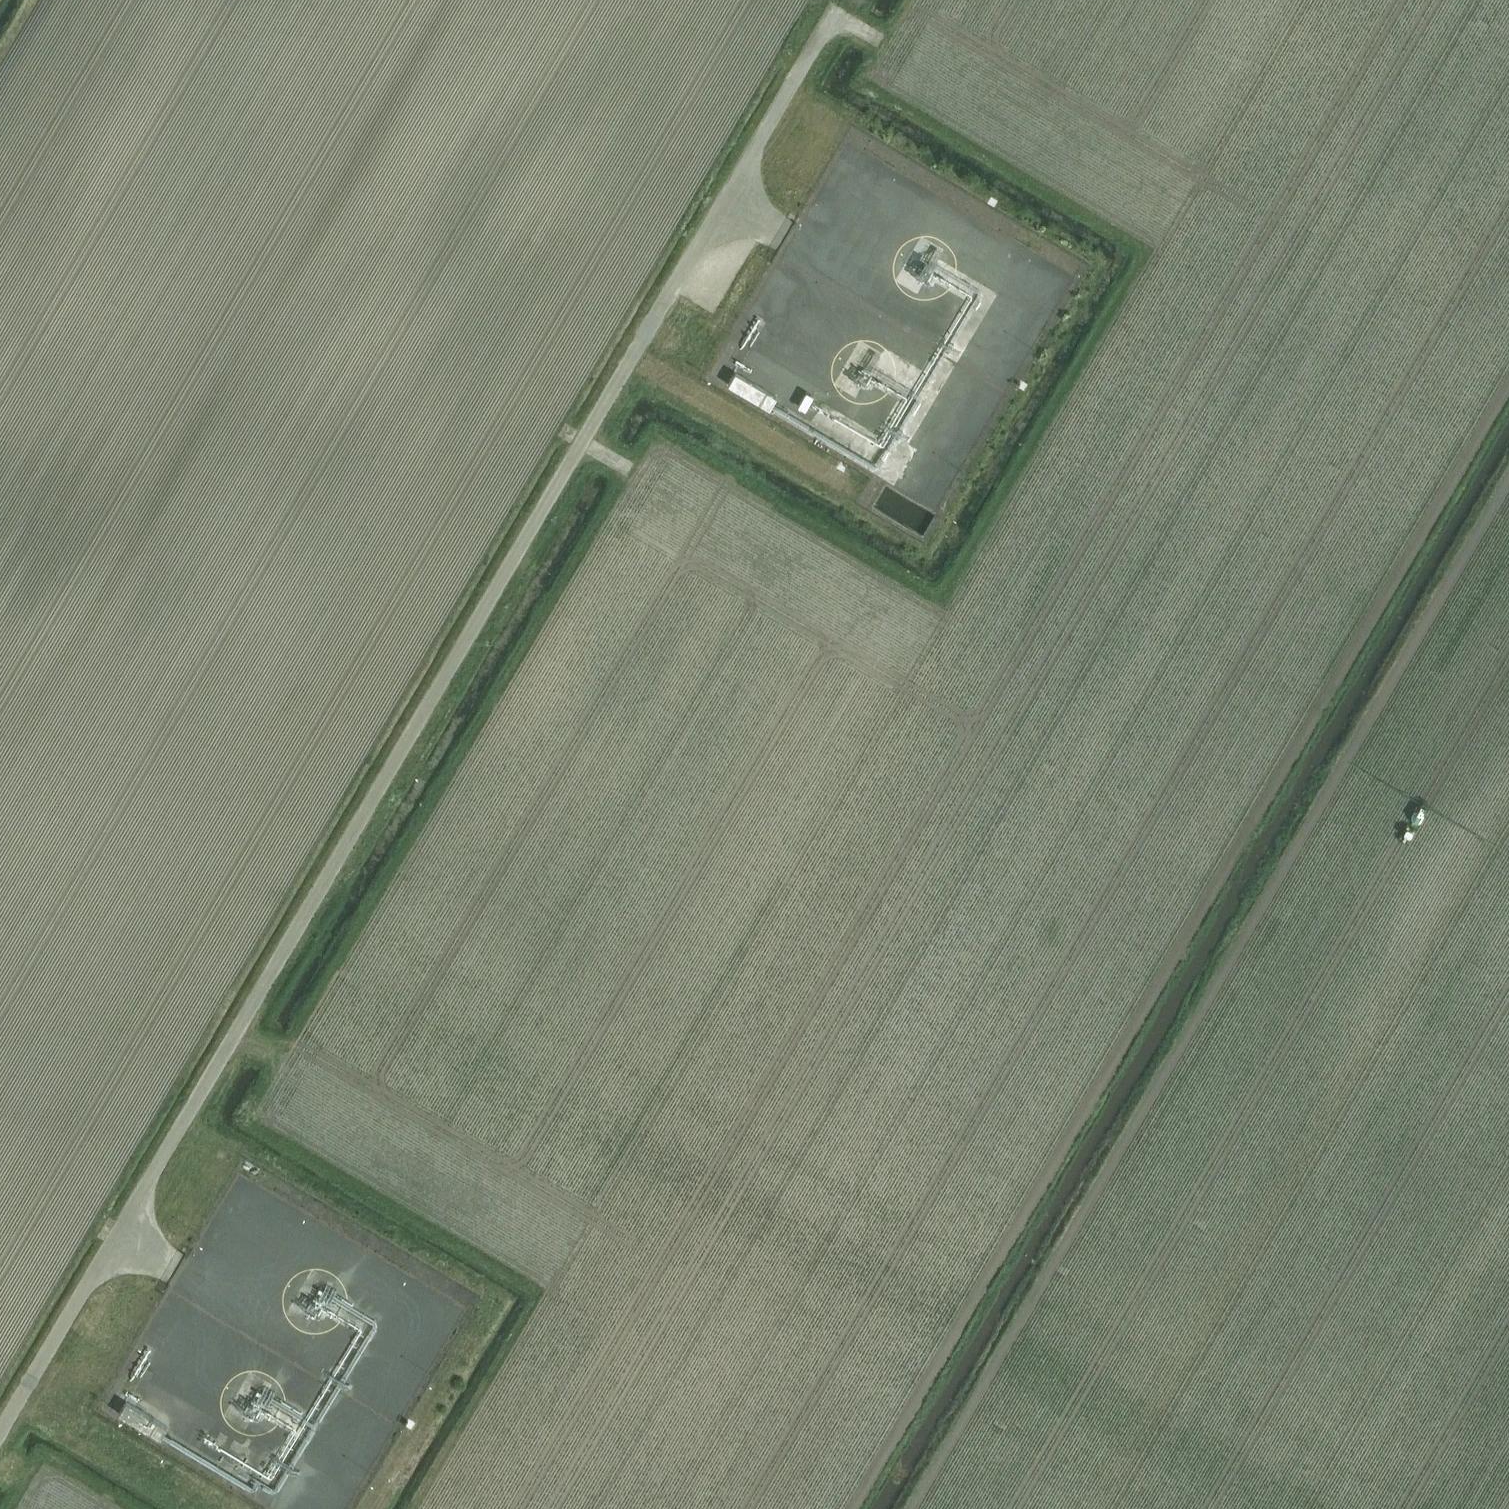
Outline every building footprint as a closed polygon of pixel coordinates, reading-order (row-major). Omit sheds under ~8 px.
[(732,371),(726,386),(773,405),(779,391),(732,371)]
